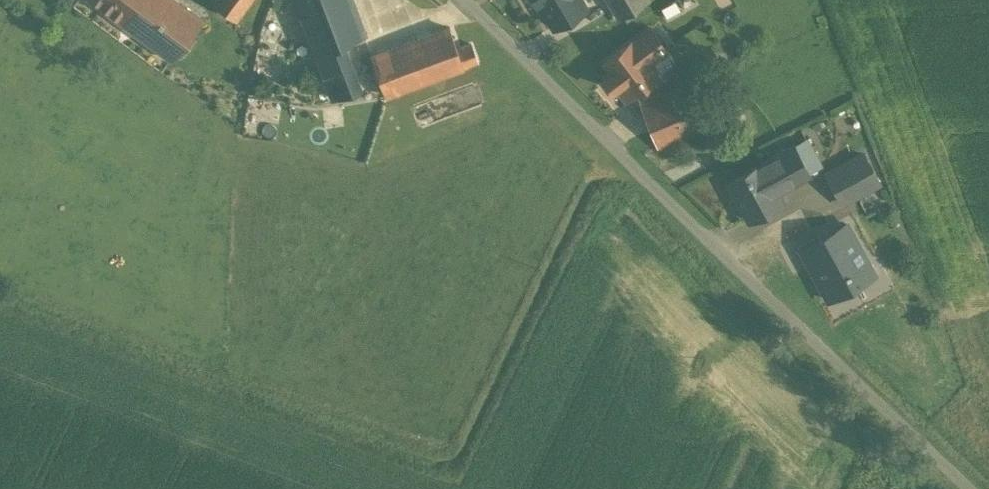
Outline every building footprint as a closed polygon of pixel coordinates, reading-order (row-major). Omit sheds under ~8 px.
[(119,23),(136,0),(89,0),(119,23)] [(177,0),(136,0),(119,23),(170,61),(202,18),(177,0)] [(213,2),(234,19),(249,0),(215,0),(213,2)] [(332,98),(358,88),(340,43),(363,35),(350,0),(293,0),(332,98)] [(579,0),(537,0),(553,26),(584,7),(579,0)] [(617,16),(646,0),(608,0),(617,16)] [(448,28),(370,57),(385,96),(477,61),(471,44),(456,49),(448,28)] [(649,28),(633,41),(632,40),(604,61),(603,62),(604,63),(611,72),(605,77),(603,78),(604,79),(611,87),(610,88),(612,89),(613,88),(615,87),(624,99),(626,98),(658,73),(650,63),(666,50),(649,28)] [(679,73),(628,107),(655,147),(706,113),(679,73)] [(817,166),(803,140),(793,146),(807,171),(817,166)] [(759,162),(726,180),(748,219),(781,201),(768,179),(784,170),(790,182),(807,173),(807,171),(793,146),(792,145),(775,153),(776,155),(760,164),(759,162)] [(861,154),(826,173),(842,202),(877,183),(861,154)] [(846,223),(800,248),(827,299),(871,276),(863,262),(867,260),(859,245),(857,246),(846,223)]
